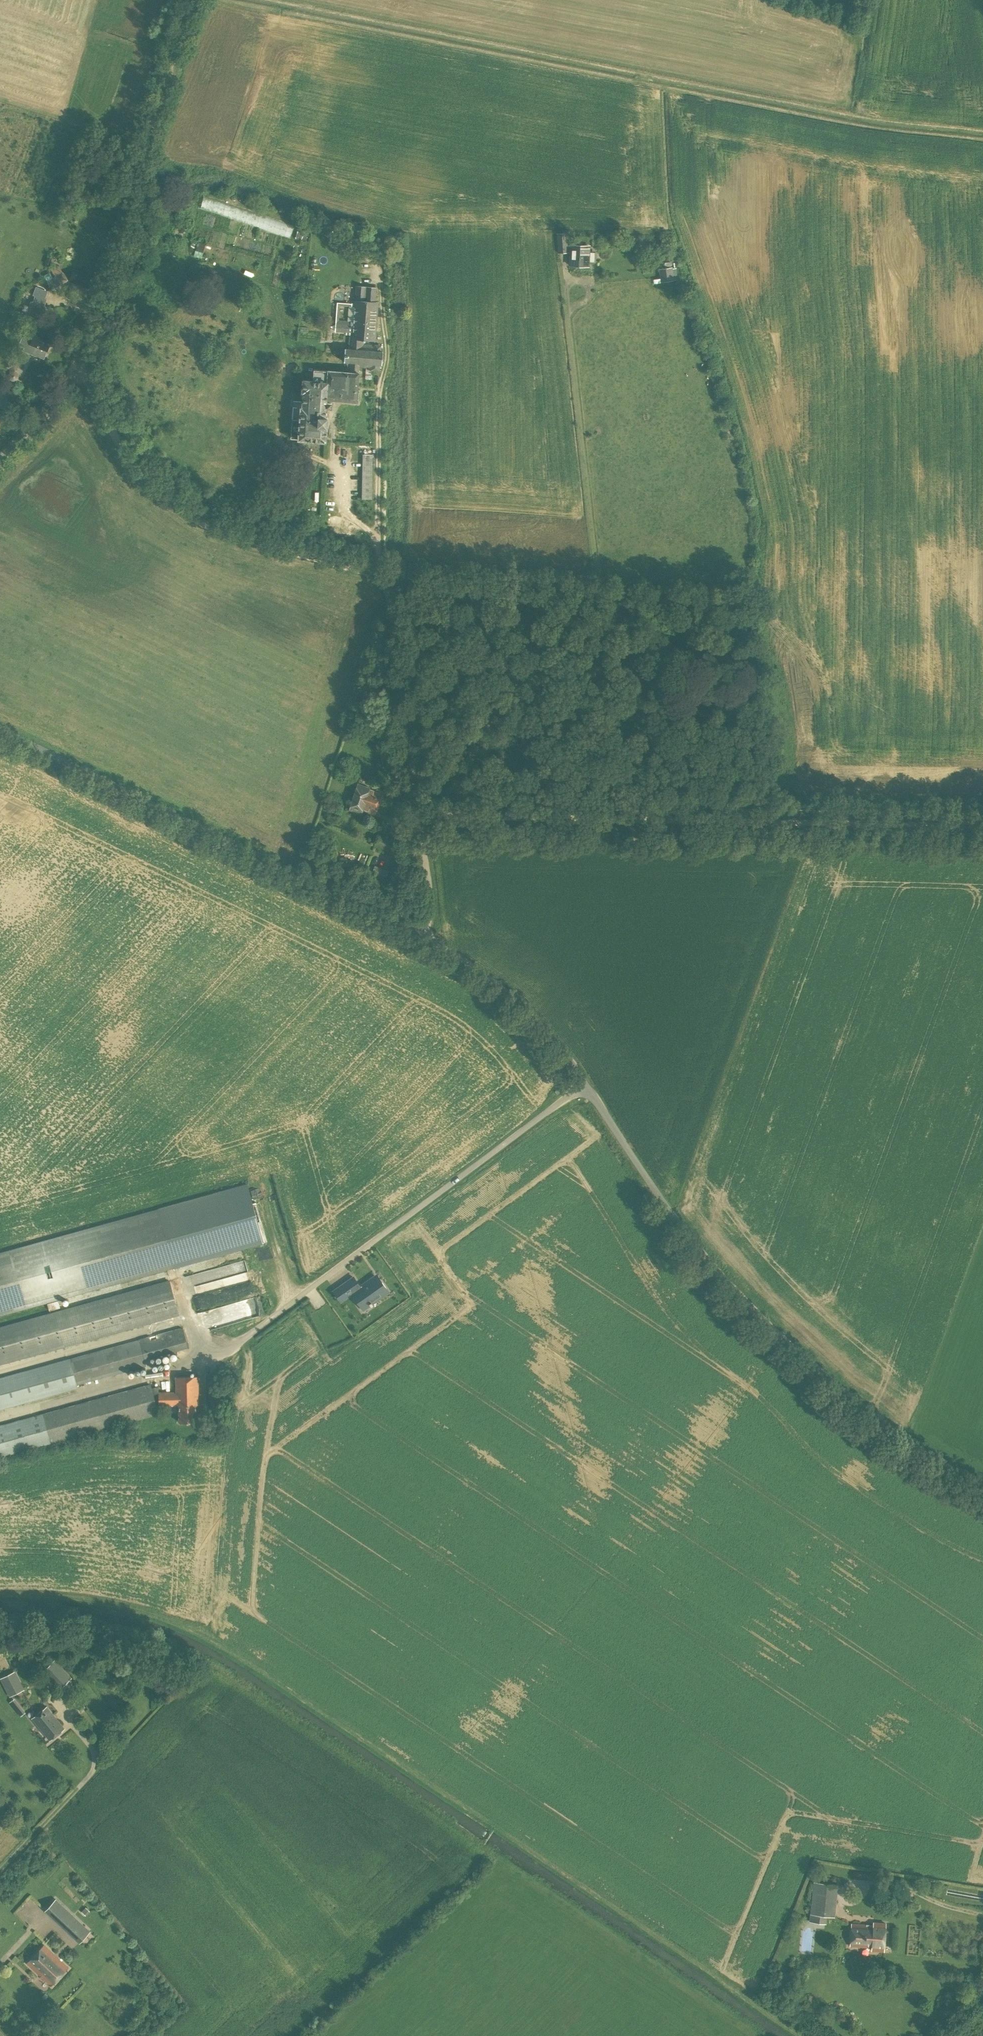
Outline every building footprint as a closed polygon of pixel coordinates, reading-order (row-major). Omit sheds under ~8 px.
[(305,241),(309,229),(298,227),(295,239),(305,241)] [(558,253),(568,253),(568,241),(573,241),(572,232),(556,233),(558,253)] [(350,246),(352,233),(345,233),(343,245),(350,246)] [(180,248),(183,242),(169,236),(167,242),(180,248)] [(203,253),(206,244),(198,242),(195,251),(203,253)] [(571,245),(569,265),(587,266),(588,263),(596,263),(596,251),(589,251),(589,246),(571,245)] [(673,268),(672,267),(674,266),(673,260),(669,261),(670,268),(659,269),(661,282),(674,281),(674,277),(677,277),(676,268),(673,268)] [(73,270),(70,282),(92,289),(96,277),(73,270)] [(55,276),(47,280),(52,289),(61,284),(56,275),(55,276)] [(293,291),(302,291),(303,278),(294,278),(293,291)] [(347,362),(347,372),(350,373),(350,365),(359,366),(358,372),(359,372),(359,366),(369,367),(368,370),(379,371),(379,365),(381,365),(382,352),(380,351),(381,345),(364,344),(364,340),(375,341),(378,302),(376,302),(377,288),(356,286),(354,303),(351,303),(351,304),(337,303),(335,331),(346,332),(346,334),(349,335),(348,349),(344,349),(342,362),(347,362)] [(45,288),(38,301),(46,305),(53,292),(45,288)] [(26,323),(23,329),(25,330),(34,334),(30,345),(35,347),(32,354),(41,358),(45,356),(47,352),(50,353),(55,338),(47,335),(49,329),(47,329),(49,325),(47,321),(40,318),(45,306),(33,301),(26,323)] [(356,402),(358,372),(359,366),(350,365),(350,373),(347,372),(328,371),(313,370),(313,381),(303,380),(301,408),(292,407),(290,438),(298,439),(298,440),(325,442),(327,418),(325,418),(326,408),(331,408),(331,404),(326,403),(326,400),(356,402)] [(363,455),(362,499),(372,499),(373,454),(363,454),(363,455)] [(289,499),(296,495),(293,488),(285,492),(289,499)] [(375,813),(381,793),(368,789),(369,787),(357,783),(349,809),(360,813),(361,808),(375,813)] [(394,853),(398,843),(379,835),(375,845),(394,853)] [(328,864),(338,863),(337,860),(338,860),(337,847),(326,848),(328,864)] [(247,1183),(0,1252),(0,1316),(174,1268),(175,1268),(264,1243),(258,1222),(261,1221),(256,1202),(253,1203),(247,1183)] [(209,1281),(207,1273),(198,1276),(200,1283),(209,1281)] [(354,1275),(332,1291),(341,1303),(352,1295),(364,1311),(390,1292),(383,1283),(382,1284),(375,1274),(360,1285),(354,1275)] [(229,1285),(232,1299),(206,1305),(208,1312),(222,1309),(220,1302),(256,1295),(253,1280),(229,1285)] [(178,1315),(169,1281),(0,1328),(0,1364),(178,1315)] [(58,1300),(47,1303),(49,1310),(60,1307),(58,1300)] [(77,1388),(76,1385),(145,1366),(143,1359),(187,1347),(182,1328),(0,1378),(0,1409),(77,1388)] [(195,1421),(195,1404),(198,1404),(197,1375),(175,1376),(175,1390),(161,1391),(161,1405),(178,1404),(178,1421),(195,1421)] [(158,1414),(152,1394),(150,1385),(0,1426),(0,1457),(158,1414)] [(9,1660),(7,1656),(0,1659),(0,1664),(9,1660)] [(72,1677),(55,1659),(42,1671),(59,1690),(72,1677)] [(25,1713),(12,1696),(25,1689),(15,1671),(0,1678),(0,1679),(8,1695),(3,1699),(17,1718),(25,1713)] [(50,1739),(63,1728),(46,1707),(32,1718),(50,1739)] [(835,1916),(838,1884),(813,1881),(809,1921),(825,1923),(826,1915),(835,1916)] [(84,1925),(65,1908),(57,1918),(76,1935),(84,1925)] [(883,1953),(886,1923),(873,1922),(873,1924),(855,1922),(852,1948),(871,1949),(871,1952),(883,1953)] [(806,1929),(805,1953),(815,1953),(815,1929),(806,1929)] [(51,1985),(67,1968),(42,1945),(27,1963),(51,1985)]
